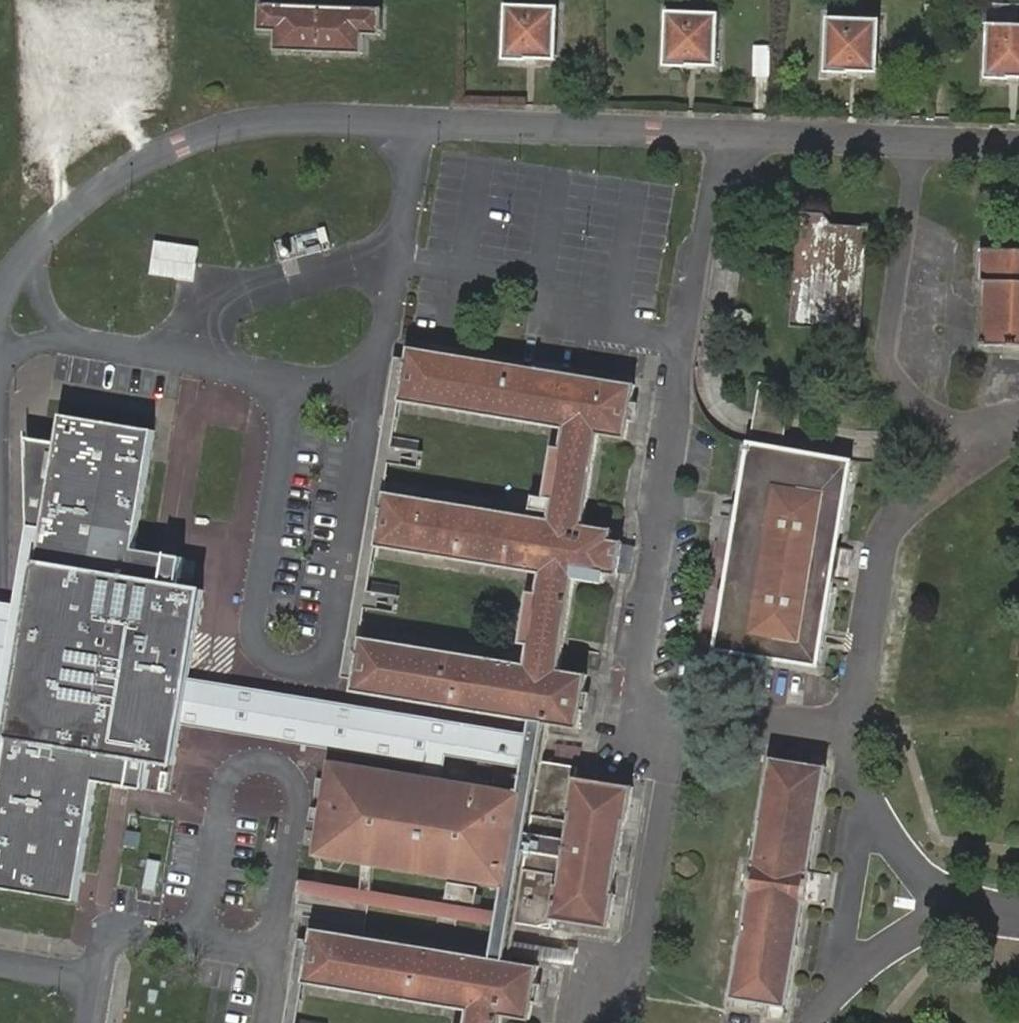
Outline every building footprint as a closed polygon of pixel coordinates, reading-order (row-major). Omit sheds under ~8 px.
[(988,23),(1018,24),(1018,17),(1018,3),(985,1),(983,22),(988,23)] [(384,4),(262,2),(262,30),(279,30),(279,50),(366,51),(366,33),(383,33),(384,4)] [(560,56),(561,7),(508,7),(507,58),(531,59),(531,55),(560,56)] [(665,11),(664,64),(685,65),(686,61),(718,62),(718,13),(665,11)] [(829,18),(827,71),(850,72),(850,67),(878,67),(880,19),(829,18)] [(988,23),(985,77),(1012,78),(1012,73),(1018,73),(1018,24),(988,23)] [(806,212),(787,324),(854,334),(871,234),(841,230),(830,216),(806,212)] [(196,281),(200,246),(157,241),(153,276),(196,281)] [(980,249),(979,285),(987,286),(986,347),(1018,348),(1018,251),(980,249)] [(505,1001),(528,1005),(536,952),(515,948),(520,918),(554,925),(555,913),(612,923),(619,885),(616,884),(627,816),(630,816),(636,779),(579,771),(580,761),(547,755),(552,727),(573,730),(582,672),(562,669),(577,578),(599,581),(600,572),(612,574),(612,571),(618,539),(606,534),(607,526),(586,522),(601,431),(623,435),(632,381),(411,346),(409,358),(402,398),(561,425),(558,447),(552,446),(544,495),(549,497),(546,516),(386,489),(378,544),(537,571),(533,591),(528,590),(519,644),(524,645),(521,662),(363,637),(355,679),(353,708),(527,735),(522,765),(519,765),(516,764),(515,770),(513,787),(443,775),(425,773),(332,759),(317,849),(364,856),(375,858),(450,870),(470,874),(500,879),(497,904),(480,900),(478,911),(495,914),(490,944),(315,916),(313,928),(306,967),(466,994),(462,1014),(456,1013),(455,1022),(501,1022),(505,1001)] [(402,398),(409,358),(394,349),(340,670),(355,679),(363,637),(362,599),(365,581),(378,544),(386,489),(386,453),(389,435),(402,398)] [(786,412),(790,385),(761,381),(757,408),(786,412)] [(30,433),(25,474),(26,519),(40,522),(25,600),(13,599),(0,607),(0,685),(12,686),(0,767),(0,882),(73,894),(92,774),(110,777),(127,780),(143,784),(147,754),(171,758),(178,717),(318,739),(423,756),(425,773),(443,775),(448,754),(504,762),(516,764),(519,765),(522,765),(527,735),(353,708),(185,674),(200,584),(177,580),(182,552),(132,543),(152,424),(59,409),(54,438),(30,433)] [(420,441),(389,435),(386,453),(417,458),(420,441)] [(712,644),(818,662),(853,455),(746,437),(712,644)] [(625,534),(618,539),(612,571),(620,566),(625,534)] [(365,581),(362,599),(393,605),(396,586),(365,581)] [(765,807),(758,850),(755,849),(749,880),(754,881),(748,918),(744,917),(733,979),(789,988),(828,753),(772,744),(762,806),(765,807)] [(375,858),(364,856),(355,873),(366,875),(375,858)] [(467,892),(469,879),(470,874),(450,870),(448,884),(446,889),(448,889),(467,892)] [(467,892),(473,893),(476,880),(469,879),(467,892)] [(293,1005),(306,967),(313,928),(297,919),(281,1022),(291,1022),(293,1005)] [(293,1005),(291,1022),(323,1022),(325,1011),(293,1005)]
